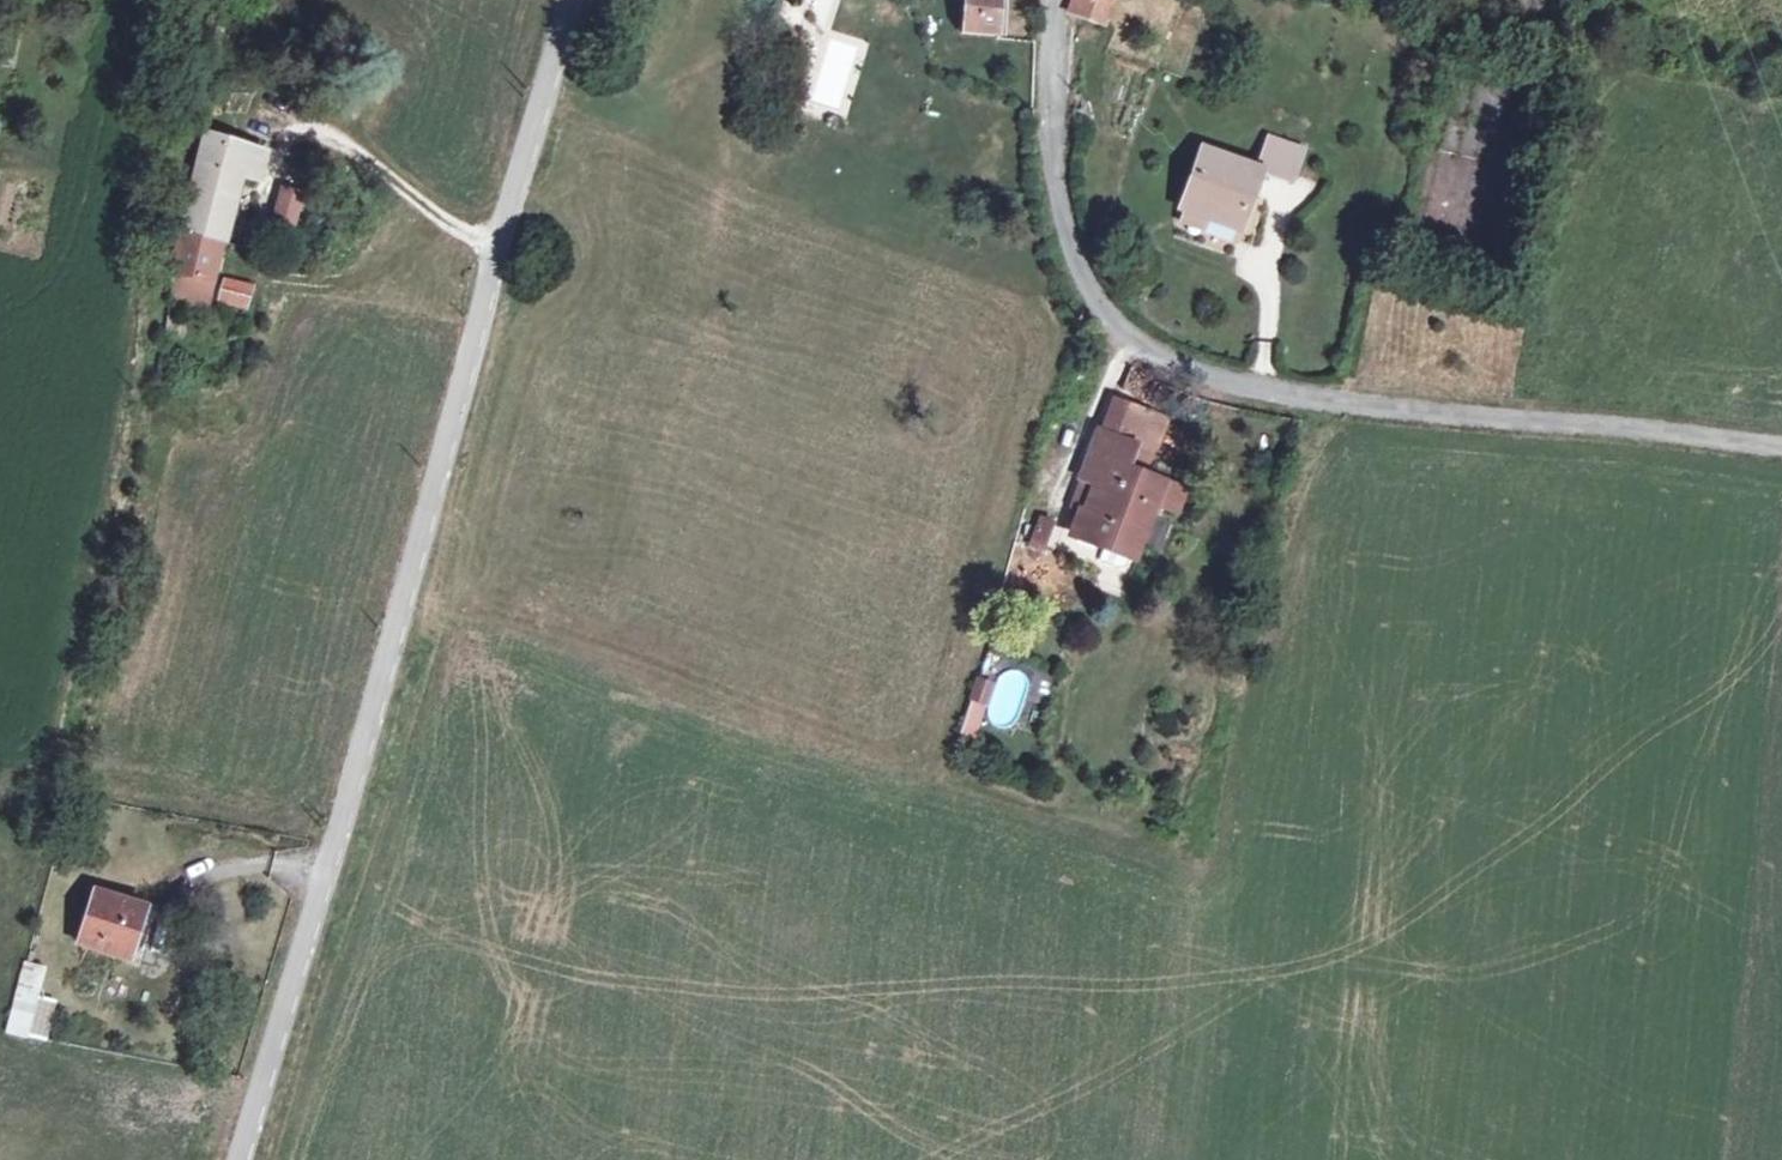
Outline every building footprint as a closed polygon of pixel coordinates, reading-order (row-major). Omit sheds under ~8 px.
[(963,32),(1000,36),(1002,0),(966,0),(963,32)] [(1071,12),(1105,24),(1105,22),(1113,0),(1076,0),(1071,12)] [(271,151),(209,133),(201,162),(205,163),(187,234),(184,233),(176,270),(174,289),(187,290),(186,295),(209,301),(215,278),(243,174),(264,178),(271,151)] [(1185,208),(1210,218),(1240,229),(1262,171),(1294,183),(1305,151),(1270,138),(1258,170),(1206,151),(1185,208)] [(284,194),(277,220),(295,224),(303,198),(284,194)] [(1205,232),(1210,218),(1185,208),(1180,223),(1205,232)] [(227,281),(221,300),(251,306),(256,286),(227,281)] [(1081,513),(1074,532),(1107,544),(1109,539),(1133,548),(1149,505),(1177,516),(1185,495),(1163,487),(1164,483),(1130,469),(1139,445),(1154,451),(1165,422),(1118,404),(1106,433),(1103,432),(1094,456),(1092,455),(1083,479),(1086,481),(1074,510),(1081,513)] [(1128,559),(1133,548),(1109,539),(1107,544),(1104,550),(1128,559)] [(977,738),(995,682),(976,676),(958,733),(977,738)] [(99,892),(83,945),(133,959),(149,907),(99,892)] [(27,963),(8,1034),(31,1038),(48,968),(27,963)]
